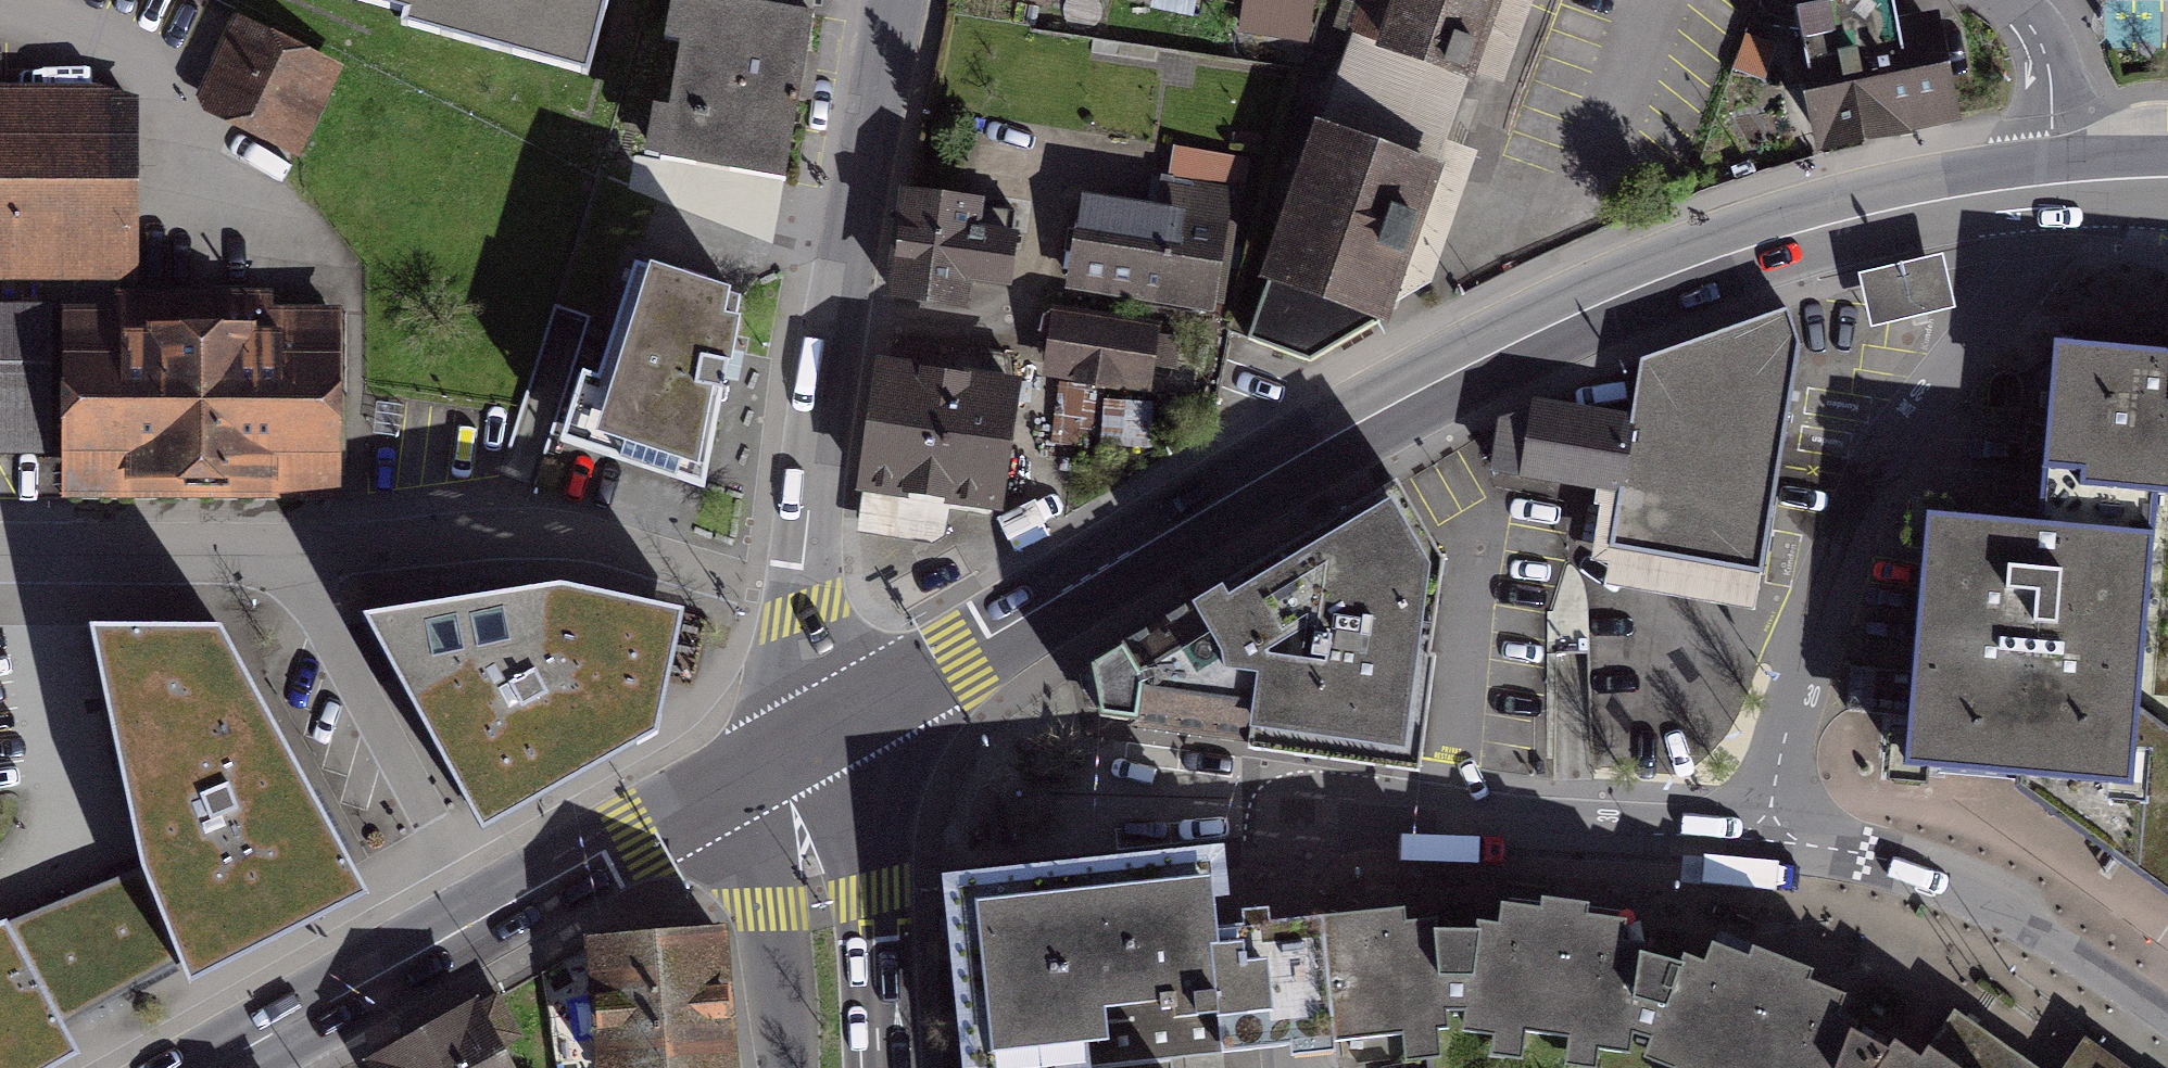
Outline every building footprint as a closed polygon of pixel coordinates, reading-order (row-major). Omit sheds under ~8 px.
[(414,12),(417,0),(368,0),(414,12)] [(414,12),(410,25),(586,71),(605,0),(417,0),(414,12)] [(812,15),(720,0),(672,0),(667,38),(680,39),(667,105),(655,107),(644,157),(785,180),(801,81),(812,15)] [(1481,81),(1512,0),(1376,0),(1362,37),(1481,81)] [(1794,5),(1823,142),(1950,116),(1931,23),(1895,31),(1889,0),(1817,0),(1794,5)] [(1307,16),(1246,1),(1237,35),(1298,50),(1307,16)] [(241,16),(193,110),(295,163),(344,69),(241,16)] [(111,88),(0,87),(0,272),(110,273),(111,88)] [(1311,361),(1430,293),(1466,170),(1330,117),(1253,340),(1311,361)] [(1085,191),(1069,288),(1215,311),(1235,188),(1163,176),(1159,203),(1129,198),(1085,191)] [(984,192),(902,182),(889,298),(970,308),(973,282),(1020,287),(1022,269),(1025,237),(980,232),(984,192)] [(1942,252),(1859,270),(1871,323),(1954,305),(1942,252)] [(568,436),(704,475),(729,355),(743,287),(638,255),(603,377),(587,372),(568,436)] [(1162,318),(1055,304),(1046,374),(1153,388),(1162,318)] [(38,440),(39,309),(0,309),(0,439),(38,440)] [(85,486),(335,481),(332,311),(81,317),(85,486)] [(1614,499),(1608,550),(1756,572),(1794,353),(1778,314),(1635,363),(1629,411),(1614,499)] [(2001,775),(2167,896),(2167,349),(2051,338),(2039,518),(1924,513),(1898,757),(2001,775)] [(880,347),(859,489),(1001,510),(1022,368),(880,347)] [(1629,411),(1535,395),(1520,483),(1614,499),(1629,411)] [(1103,715),(1415,747),(1436,562),(1397,497),(1237,593),(1230,584),(1096,668),(1103,715)] [(562,577),(363,609),(452,770),(483,823),(656,727),(683,607),(562,577)] [(196,621),(89,619),(142,867),(182,961),(189,979),(368,889),(220,621),(196,621)] [(142,867),(9,921),(6,916),(0,918),(0,1067),(49,1067),(80,1051),(66,1026),(182,961),(142,867)] [(966,895),(986,1067),(1058,1067),(1175,1055),(1230,1049),(1216,925),(1209,868),(966,895)] [(1625,1030),(1645,1036),(1674,965),(1635,952),(1636,944),(1613,940),(1616,921),(1577,915),(1579,904),(1533,897),(1531,907),(1492,901),(1489,924),(1468,921),(1466,932),(1455,1006),(1452,1030),(1484,1035),(1481,1056),(1511,1061),(1516,1029),(1562,1036),(1558,1066),(1573,1067),(1587,1067),(1590,1049),(1621,1053),(1625,1030)] [(1216,925),(1230,1049),(1294,1043),(1394,1034),(1395,1058),(1421,1057),(1428,1057),(1426,1031),(1440,1029),(1435,1007),(1455,1006),(1466,932),(1427,932),(1427,917),(1395,922),(1394,907),(1279,919),(1216,925)] [(589,945),(598,1067),(720,1067),(710,936),(589,945)] [(1884,1047),(1850,1033),(1854,1023),(1831,1013),(1838,996),(1803,981),(1807,970),(1747,946),(1743,956),(1705,941),(1697,961),(1679,953),(1674,965),(1645,1036),(1637,1057),(1665,1067),(1869,1067),(1884,1047)] [(1558,1066),(1562,1036),(1516,1029),(1511,1061),(1481,1056),(1484,1035),(1452,1030),(1455,1006),(1435,1007),(1440,1029),(1426,1031),(1428,1057),(1421,1057),(1422,1067),(1573,1067),(1558,1066)] [(371,1064),(374,1067),(505,1067),(473,1009),(371,1064)] [(1637,1057),(1645,1036),(1625,1030),(1621,1053),(1590,1049),(1587,1067),(1665,1067),(1637,1057)] [(1924,1043),(1915,1055),(1892,1039),(1871,1067),(1958,1067),(1924,1043)] [(2093,1044),(2077,1067),(2128,1067),(2093,1044)] [(1175,1055),(1058,1067),(1176,1067),(1175,1055)]
